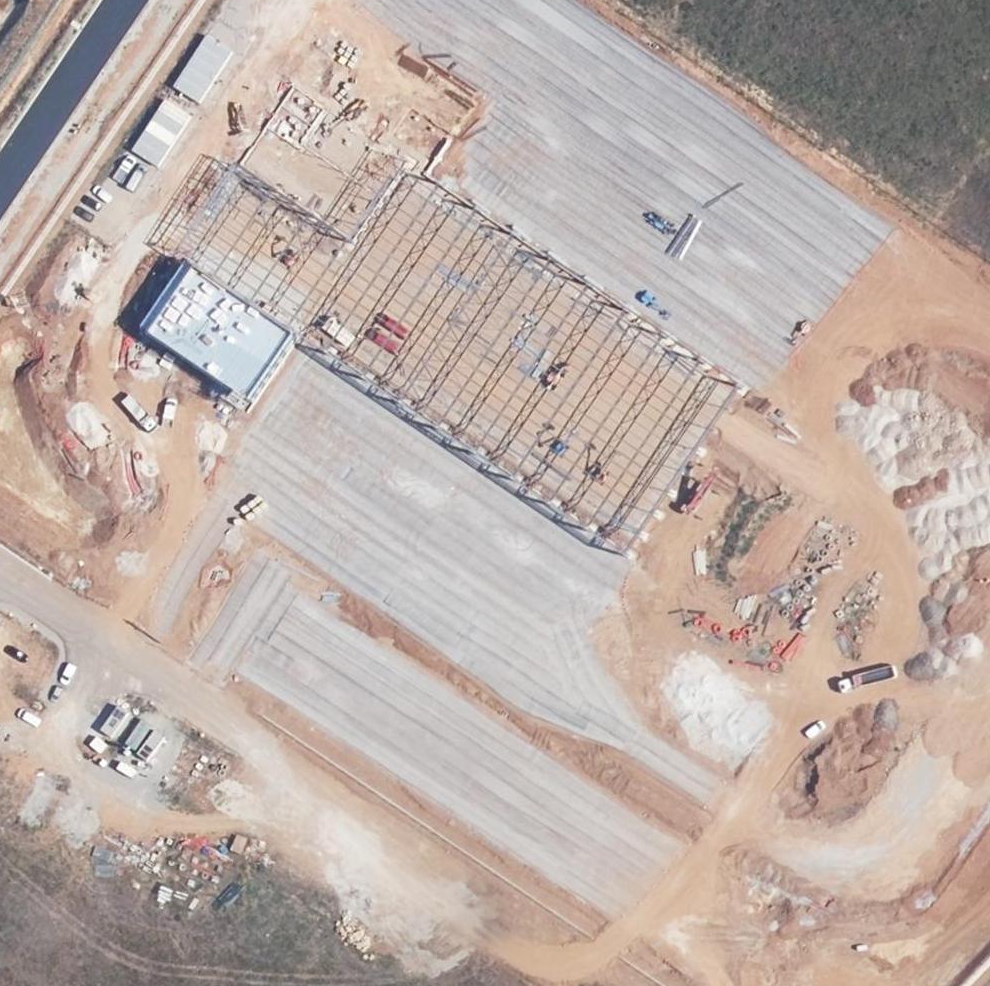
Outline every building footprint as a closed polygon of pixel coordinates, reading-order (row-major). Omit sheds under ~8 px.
[(327,33),(237,165),(353,244),(406,167),(374,145),(399,107),(411,90),(327,33)] [(447,139),(399,107),(374,145),(406,167),(422,177),(447,139)] [(353,244),(237,165),(176,257),(185,262),(291,334),(637,566),(751,398),(422,177),(406,167),(353,244)] [(291,334),(185,262),(139,329),(246,401),(291,334)]
